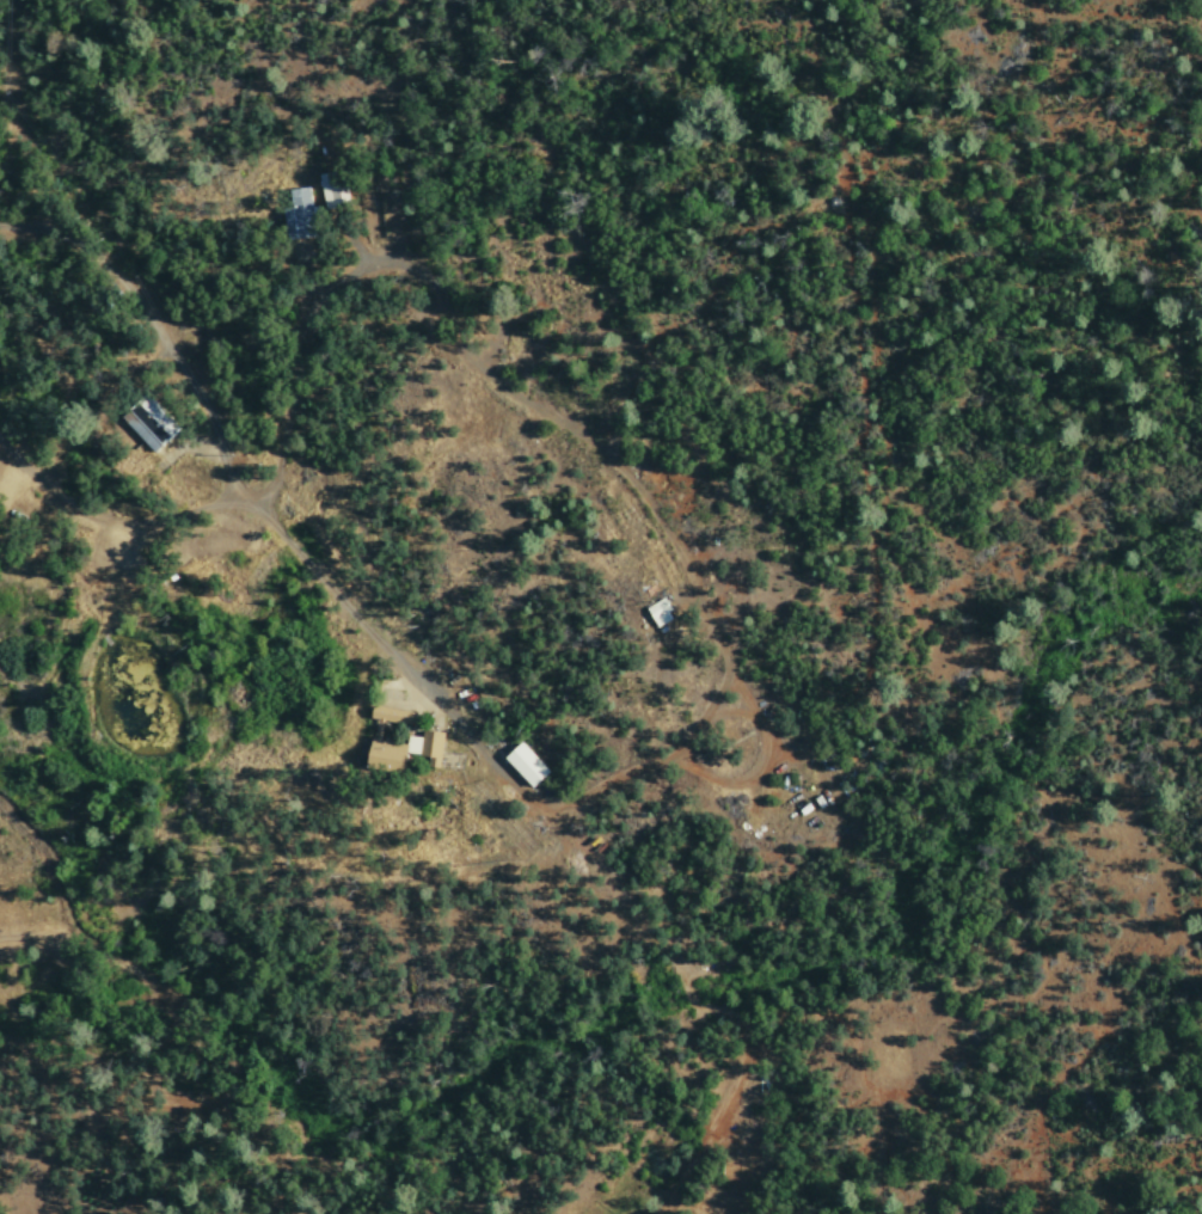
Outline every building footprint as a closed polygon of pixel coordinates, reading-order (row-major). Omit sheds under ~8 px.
[(318,173),(322,208),(344,206),(340,171),(318,173)] [(288,206),(281,206),(283,238),(318,236),(317,206),(309,206),(309,187),(287,188),(288,206)] [(178,429),(146,395),(121,418),(153,453),(178,429)] [(651,626),(670,618),(662,597),(642,605),(651,626)] [(394,769),(396,752),(424,755),(423,766),(435,768),(439,732),(417,729),(417,736),(403,735),(402,740),(389,738),(391,723),(408,725),(409,710),(365,705),(364,717),(372,718),(369,738),(361,737),(358,764),(394,769)] [(528,786),(545,769),(516,740),(499,757),(528,786)]
